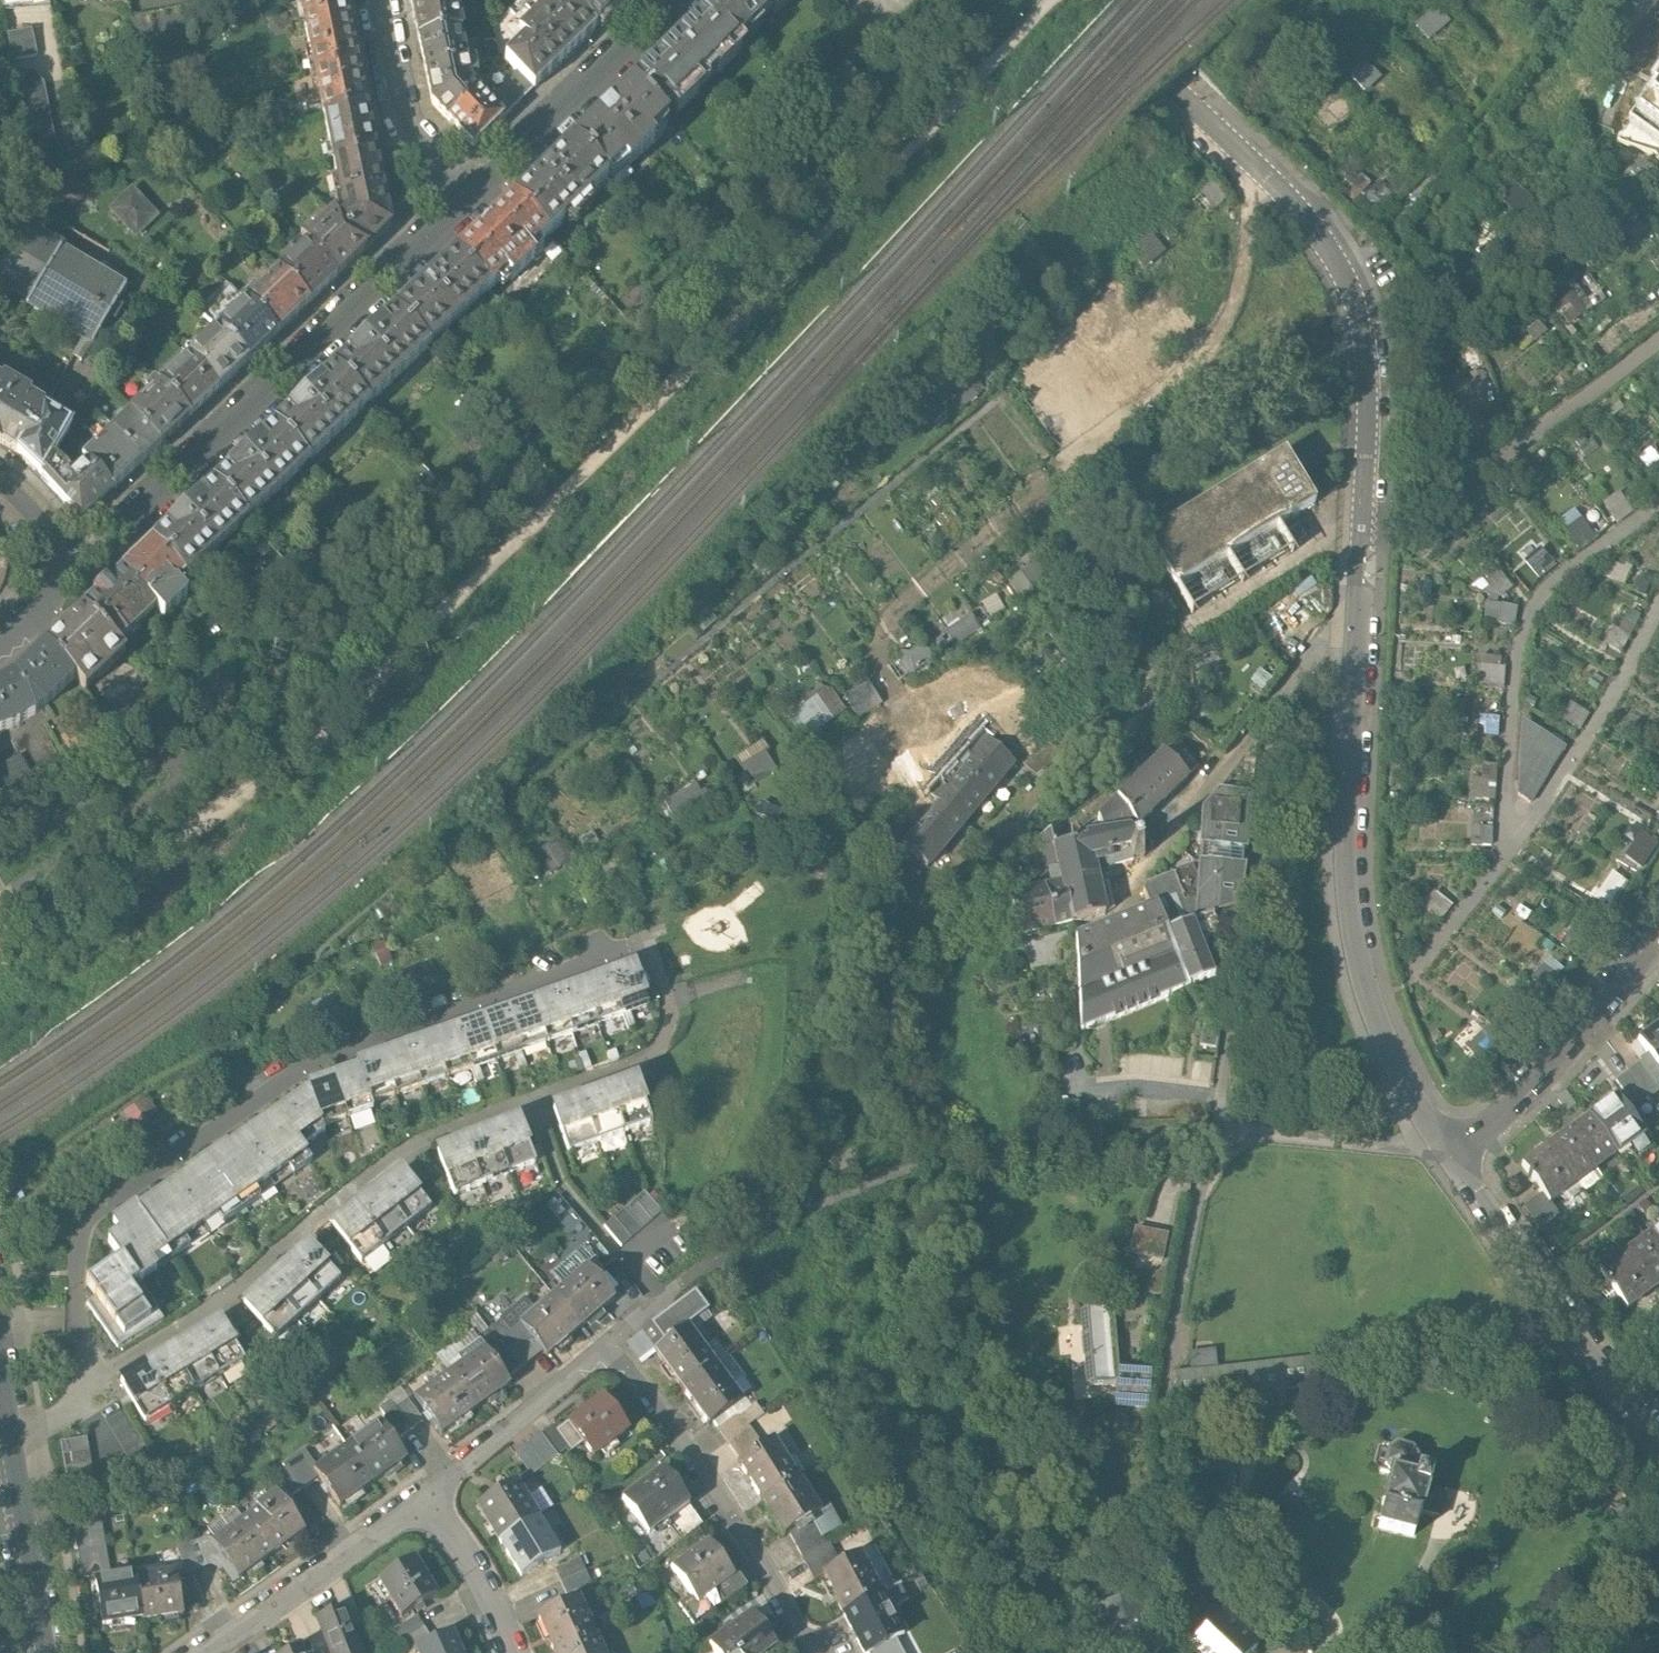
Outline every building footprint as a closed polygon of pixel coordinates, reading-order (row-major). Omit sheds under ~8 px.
[(133,15),(138,38),(193,27),(210,23),(205,0),(133,15)] [(347,0),(304,0),(302,1),(294,1),(298,19),(305,19),(313,56),(306,57),(308,72),(361,64),(352,25),(347,0)] [(418,39),(461,32),(465,31),(456,0),(410,0),(414,18),(418,39)] [(566,0),(550,0),(517,32),(523,40),(551,70),(568,53),(592,30),(566,0)] [(592,30),(611,12),(623,0),(566,0),(592,30)] [(712,67),(761,21),(743,0),(719,0),(708,10),(683,34),(712,67)] [(761,21),(784,0),(743,0),(761,21)] [(1417,18),(1446,45),(1467,23),(1441,0),(1433,0),(1417,18)] [(30,30),(10,34),(15,60),(35,56),(30,30)] [(422,57),(425,73),(469,63),(461,32),(418,39),(422,57)] [(712,67),(683,34),(672,45),(636,79),(670,116),(712,67)] [(551,70),(523,40),(504,57),(510,64),(532,88),(551,70)] [(472,146),(503,115),(482,92),(471,79),(469,63),(425,73),(429,90),(433,103),(458,130),(472,146)] [(363,74),(361,64),(308,72),(313,88),(321,87),(322,116),(367,106),(363,74)] [(482,92),(503,115),(532,88),(510,64),(482,92)] [(38,71),(16,75),(38,177),(81,168),(77,150),(56,155),(38,71)] [(670,116),(636,79),(605,109),(575,138),(606,171),(670,116)] [(369,118),(367,106),(322,116),(331,156),(376,145),(369,118)] [(606,171),(575,138),(543,168),(514,196),(549,231),(606,171)] [(385,187),(376,145),(331,156),(342,202),(334,209),(370,246),(393,223),(385,187)] [(1363,195),(1384,208),(1395,189),(1374,177),(1363,195)] [(1481,259),(1544,200),(1524,178),(1461,238),(1481,259)] [(160,212),(134,184),(114,205),(138,232),(160,212)] [(549,231),(514,196),(484,225),(458,251),(491,288),(549,231)] [(355,260),(370,246),(334,209),(313,229),(307,224),(298,232),(308,243),(339,275),(355,260)] [(60,249),(64,243),(24,222),(0,265),(0,282),(32,300),(60,249)] [(1131,245),(1147,265),(1170,246),(1154,226),(1131,245)] [(339,275),(308,243),(280,268),(311,302),(326,288),(339,275)] [(57,323),(97,344),(127,285),(60,249),(32,300),(28,307),(57,323)] [(491,288),(458,251),(426,281),(395,310),(427,344),(491,288)] [(311,302),(280,268),(276,272),(270,266),(260,275),(265,281),(260,286),(251,277),(236,290),(247,302),(278,335),(296,315),(311,302)] [(1581,325),(1604,308),(1587,285),(1564,303),(1581,325)] [(219,328),(234,314),(216,295),(202,309),(219,328)] [(278,335),(247,302),(234,314),(219,328),(250,361),(261,351),(278,335)] [(427,344),(395,310),(367,340),(338,369),(368,402),(427,344)] [(233,372),(250,361),(219,328),(198,349),(192,342),(184,349),(190,355),(219,386),(233,372)] [(216,389),(219,386),(190,355),(160,383),(189,415),(216,389)] [(368,402),(338,369),(308,396),(277,425),(310,459),(368,402)] [(19,387),(5,380),(2,385),(0,384),(0,421),(19,387)] [(167,437),(189,415),(160,383),(134,411),(163,441),(167,437)] [(43,475),(54,459),(67,438),(73,427),(19,387),(0,421),(0,440),(43,475)] [(147,456),(163,441),(134,411),(115,430),(144,460),(147,456)] [(119,484),(144,460),(115,430),(109,425),(95,438),(101,446),(90,460),(114,488),(119,484)] [(310,459),(277,425),(247,455),(217,484),(248,518),(310,459)] [(1285,451),(1145,537),(1176,587),(1316,501),(1285,451)] [(110,493),(114,488),(90,460),(73,478),(54,459),(43,475),(84,519),(110,493)] [(248,518),(217,484),(187,513),(156,543),(188,574),(248,518)] [(1585,544),(1600,529),(1577,506),(1562,520),(1585,544)] [(188,574),(156,543),(127,569),(123,573),(155,603),(164,612),(189,593),(179,581),(188,574)] [(155,603),(123,573),(93,602),(88,606),(122,642),(155,603)] [(1493,599),(1490,619),(1519,624),(1523,604),(1493,599)] [(122,642),(88,606),(55,637),(48,644),(77,675),(88,686),(126,650),(122,642)] [(0,683),(0,690),(20,721),(31,714),(77,675),(48,644),(9,676),(5,679),(0,683)] [(1507,687),(1509,656),(1486,655),(1485,687),(1507,687)] [(865,711),(883,701),(873,681),(855,691),(865,711)] [(792,714),(812,738),(851,706),(831,682),(792,714)] [(20,721),(0,690),(0,732),(20,721)] [(1532,766),(1517,792),(1536,803),(1571,742),(1536,722),(1516,757),(1532,766)] [(1013,760),(985,736),(960,766),(988,790),(1013,760)] [(1061,753),(1051,741),(1024,760),(1036,770),(1061,753)] [(1163,752),(1118,798),(1137,825),(1140,823),(1188,777),(1163,752)] [(0,764),(0,769),(18,799),(39,786),(19,753),(0,764)] [(1142,887),(1150,907),(1155,905),(1166,935),(1213,916),(1237,906),(1244,865),(1253,763),(1243,761),(1201,813),(1198,865),(1142,887)] [(1500,800),(1500,764),(1479,763),(1478,799),(1500,800)] [(988,790),(960,766),(934,795),(939,799),(940,798),(963,819),(988,790)] [(940,798),(939,799),(920,824),(918,823),(904,839),(928,861),(963,819),(940,798)] [(1118,798),(1098,815),(1102,832),(1085,835),(1086,839),(1054,845),(1059,865),(1049,868),(1051,882),(1063,879),(1071,920),(1105,912),(1114,905),(1108,881),(1110,880),(1108,867),(1132,860),(1129,847),(1140,844),(1131,831),(1137,825),(1118,798)] [(1150,836),(1140,823),(1137,825),(1131,831),(1140,844),(1150,836)] [(1059,865),(1054,845),(1051,825),(1035,837),(1046,869),(1049,868),(1059,865)] [(1495,845),(1495,827),(1476,826),(1475,844),(1495,845)] [(1658,838),(1658,836),(1643,829),(1631,856),(1648,863),(1658,838)] [(540,849),(554,869),(572,856),(558,836),(540,849)] [(1140,844),(1129,847),(1132,860),(1144,856),(1140,844)] [(1602,900),(1617,906),(1630,875),(1614,869),(1602,900)] [(1063,879),(1051,882),(1008,890),(1009,896),(994,899),(1002,931),(1017,928),(1018,932),(1071,920),(1063,879)] [(1170,947),(1166,935),(1155,905),(1150,907),(1076,936),(1079,995),(1123,978),(1119,968),(1170,947)] [(1166,935),(1170,947),(1187,988),(1212,978),(1199,943),(1218,935),(1213,916),(1166,935)] [(1081,1032),(1187,988),(1170,947),(1119,968),(1123,978),(1079,995),(1081,1032)] [(627,975),(617,978),(634,1027),(659,1018),(642,969),(627,975)] [(601,984),(591,987),(609,1036),(634,1027),(617,978),(601,984)] [(574,993),(566,996),(584,1045),(609,1036),(591,987),(574,993)] [(552,1001),(541,1005),(559,1054),(584,1045),(566,996),(552,1001)] [(524,1011),(516,1014),(534,1063),(559,1054),(541,1005),(524,1011)] [(504,1018),(491,1023),(509,1072),(534,1063),(516,1014),(504,1018)] [(1650,1028),(1658,1039),(1658,1022),(1650,1028)] [(477,1028),(466,1032),(483,1081),(509,1072),(491,1023),(477,1028)] [(454,1036),(441,1041),(458,1090),(483,1081),(466,1032),(454,1036)] [(1217,1035),(1201,1033),(1199,1048),(1215,1050),(1217,1035)] [(430,1045),(416,1050),(433,1099),(458,1090),(441,1041),(430,1045)] [(1628,1071),(1645,1094),(1658,1084),(1658,1085),(1658,1045),(1652,1050),(1653,1052),(1628,1071)] [(403,1054),(391,1059),(408,1108),(433,1099),(416,1050),(403,1054)] [(379,1063),(365,1068),(367,1072),(382,1113),(383,1117),(408,1108),(391,1059),(379,1063)] [(341,1081),(356,1122),(382,1113),(367,1072),(352,1077),(341,1081)] [(630,1135),(660,1125),(645,1079),(631,1084),(615,1089),(630,1135)] [(356,1122),(341,1081),(331,1085),(316,1091),(331,1132),(356,1122)] [(1626,1085),(1603,1102),(1631,1140),(1655,1123),(1626,1085)] [(601,1144),(630,1135),(615,1089),(603,1093),(586,1098),(601,1144)] [(309,1148),(331,1132),(316,1091),(293,1109),(286,1115),(309,1148)] [(571,1154),(601,1144),(586,1098),(570,1103),(556,1108),(571,1154)] [(1608,1158),(1631,1140),(1603,1102),(1579,1119),(1608,1158)] [(248,1211),(319,1163),(309,1148),(286,1115),(251,1139),(215,1163),(248,1211)] [(1579,1119),(1556,1136),(1584,1175),(1608,1158),(1579,1119)] [(515,1177),(544,1165),(526,1121),(513,1126),(497,1132),(515,1177)] [(486,1188),(515,1177),(497,1132),(480,1139),(469,1143),(486,1188)] [(1561,1192),(1584,1175),(1556,1136),(1532,1154),(1556,1186),(1561,1192)] [(457,1199),(486,1188),(469,1143),(454,1149),(440,1155),(457,1199)] [(178,1260),(248,1211),(215,1163),(181,1187),(145,1212),(178,1260)] [(413,1229),(437,1211),(408,1173),(396,1183),(384,1191),(413,1229)] [(1561,1192),(1556,1186),(1531,1205),(1548,1228),(1573,1209),(1561,1192)] [(389,1247),(413,1229),(384,1191),(372,1201),(360,1209),(389,1247)] [(607,1227),(625,1246),(665,1210),(648,1191),(607,1227)] [(364,1265),(389,1247),(360,1209),(346,1220),(336,1228),(364,1265)] [(98,1290),(104,1299),(90,1308),(122,1354),(170,1320),(149,1289),(182,1266),(178,1260),(145,1212),(144,1210),(119,1226),(127,1237),(118,1244),(133,1265),(127,1269),(98,1290)] [(1634,1243),(1658,1277),(1658,1226),(1658,1225),(1634,1243)] [(1170,1261),(1173,1232),(1139,1228),(1135,1257),(1170,1261)] [(1658,1282),(1658,1277),(1634,1243),(1611,1260),(1638,1298),(1658,1282)] [(324,1303),(346,1282),(312,1246),(301,1256),(290,1267),(324,1303)] [(587,1321),(623,1294),(595,1257),(559,1284),(587,1321)] [(302,1323),(324,1303),(290,1267),(277,1279),(268,1287),(302,1323)] [(551,1349),(587,1321),(559,1284),(523,1312),(551,1349)] [(280,1344),(302,1323),(268,1287),(256,1299),(246,1308),(280,1344)] [(649,1333),(662,1352),(703,1326),(716,1318),(704,1299),(680,1313),(649,1333)] [(1111,1311),(1085,1313),(1092,1386),(1117,1384),(1116,1403),(1147,1406),(1149,1375),(1116,1372),(1111,1311)] [(216,1328),(201,1337),(227,1379),(253,1362),(228,1321),(216,1328)] [(688,1393),(729,1367),(703,1326),(662,1352),(675,1373),(688,1393)] [(189,1344),(175,1353),(201,1395),(227,1379),(201,1337),(189,1344)] [(476,1405),(512,1379),(485,1340),(448,1365),(476,1405)] [(159,1363),(149,1369),(174,1411),(201,1395),(175,1353),(159,1363)] [(1187,1356),(1189,1371),(1215,1369),(1214,1353),(1187,1356)] [(1324,1386),(1321,1359),(1173,1376),(1172,1407),(1217,1402),(1219,1414),(1282,1406),(1280,1391),(1324,1386)] [(439,1430),(476,1405),(448,1365),(412,1390),(439,1430)] [(751,1402),(729,1367),(688,1393),(702,1415),(710,1428),(751,1402)] [(135,1378),(122,1386),(148,1427),(174,1411),(149,1369),(135,1378)] [(583,1438),(593,1452),(634,1424),(607,1386),(567,1415),(583,1438)] [(374,1480),(408,1458),(379,1413),(345,1435),(374,1480)] [(569,1448),(583,1438),(567,1415),(553,1425),(569,1448)] [(569,1448),(553,1425),(513,1453),(529,1476),(569,1448)] [(742,1458),(763,1496),(812,1469),(791,1431),(742,1458)] [(340,1502),(374,1480),(345,1435),(311,1457),(340,1502)] [(90,1441),(65,1444),(72,1500),(97,1497),(90,1441)] [(1403,1470),(1389,1525),(1426,1534),(1432,1509),(1445,1512),(1450,1489),(1438,1486),(1441,1472),(1428,1469),(1432,1456),(1427,1448),(1412,1444),(1401,1449),(1398,1463),(1403,1470)] [(668,1460),(622,1494),(649,1531),(695,1496),(668,1460)] [(763,1496),(784,1534),(833,1508),(812,1469),(763,1496)] [(272,1549),(307,1524),(277,1481),(242,1506),(272,1549)] [(517,1482),(475,1512),(496,1540),(538,1510),(517,1482)] [(237,1574),(272,1549),(242,1506),(206,1531),(237,1574)] [(538,1510),(496,1540),(521,1575),(563,1545),(538,1510)] [(137,1564),(112,1567),(106,1531),(78,1536),(81,1555),(84,1580),(97,1578),(103,1623),(124,1620),(143,1618),(137,1564)] [(694,1602),(734,1576),(710,1538),(670,1564),(694,1602)] [(820,1572),(843,1614),(892,1588),(869,1546),(820,1572)] [(583,1554),(558,1568),(571,1591),(596,1577),(583,1554)] [(438,1589),(416,1555),(378,1579),(400,1613),(438,1589)] [(143,1618),(184,1613),(177,1559),(137,1564),(143,1618)] [(864,1652),(871,1652),(914,1630),(892,1588),(843,1614),(864,1652)] [(584,1592),(537,1612),(545,1631),(552,1647),(599,1627),(584,1592)] [(327,1652),(364,1652),(348,1604),(315,1616),(327,1652)] [(1108,1621),(1118,1652),(1178,1652),(1161,1605),(1108,1621)] [(706,1640),(715,1652),(762,1652),(779,1641),(754,1606),(706,1640)] [(447,1623),(408,1642),(414,1652),(462,1652),(447,1623)] [(599,1627),(552,1647),(555,1652),(610,1652),(599,1627)] [(1213,1652),(1261,1652),(1239,1628),(1213,1652)] [(271,1651),(272,1652),(307,1652),(302,1639),(271,1651)]
